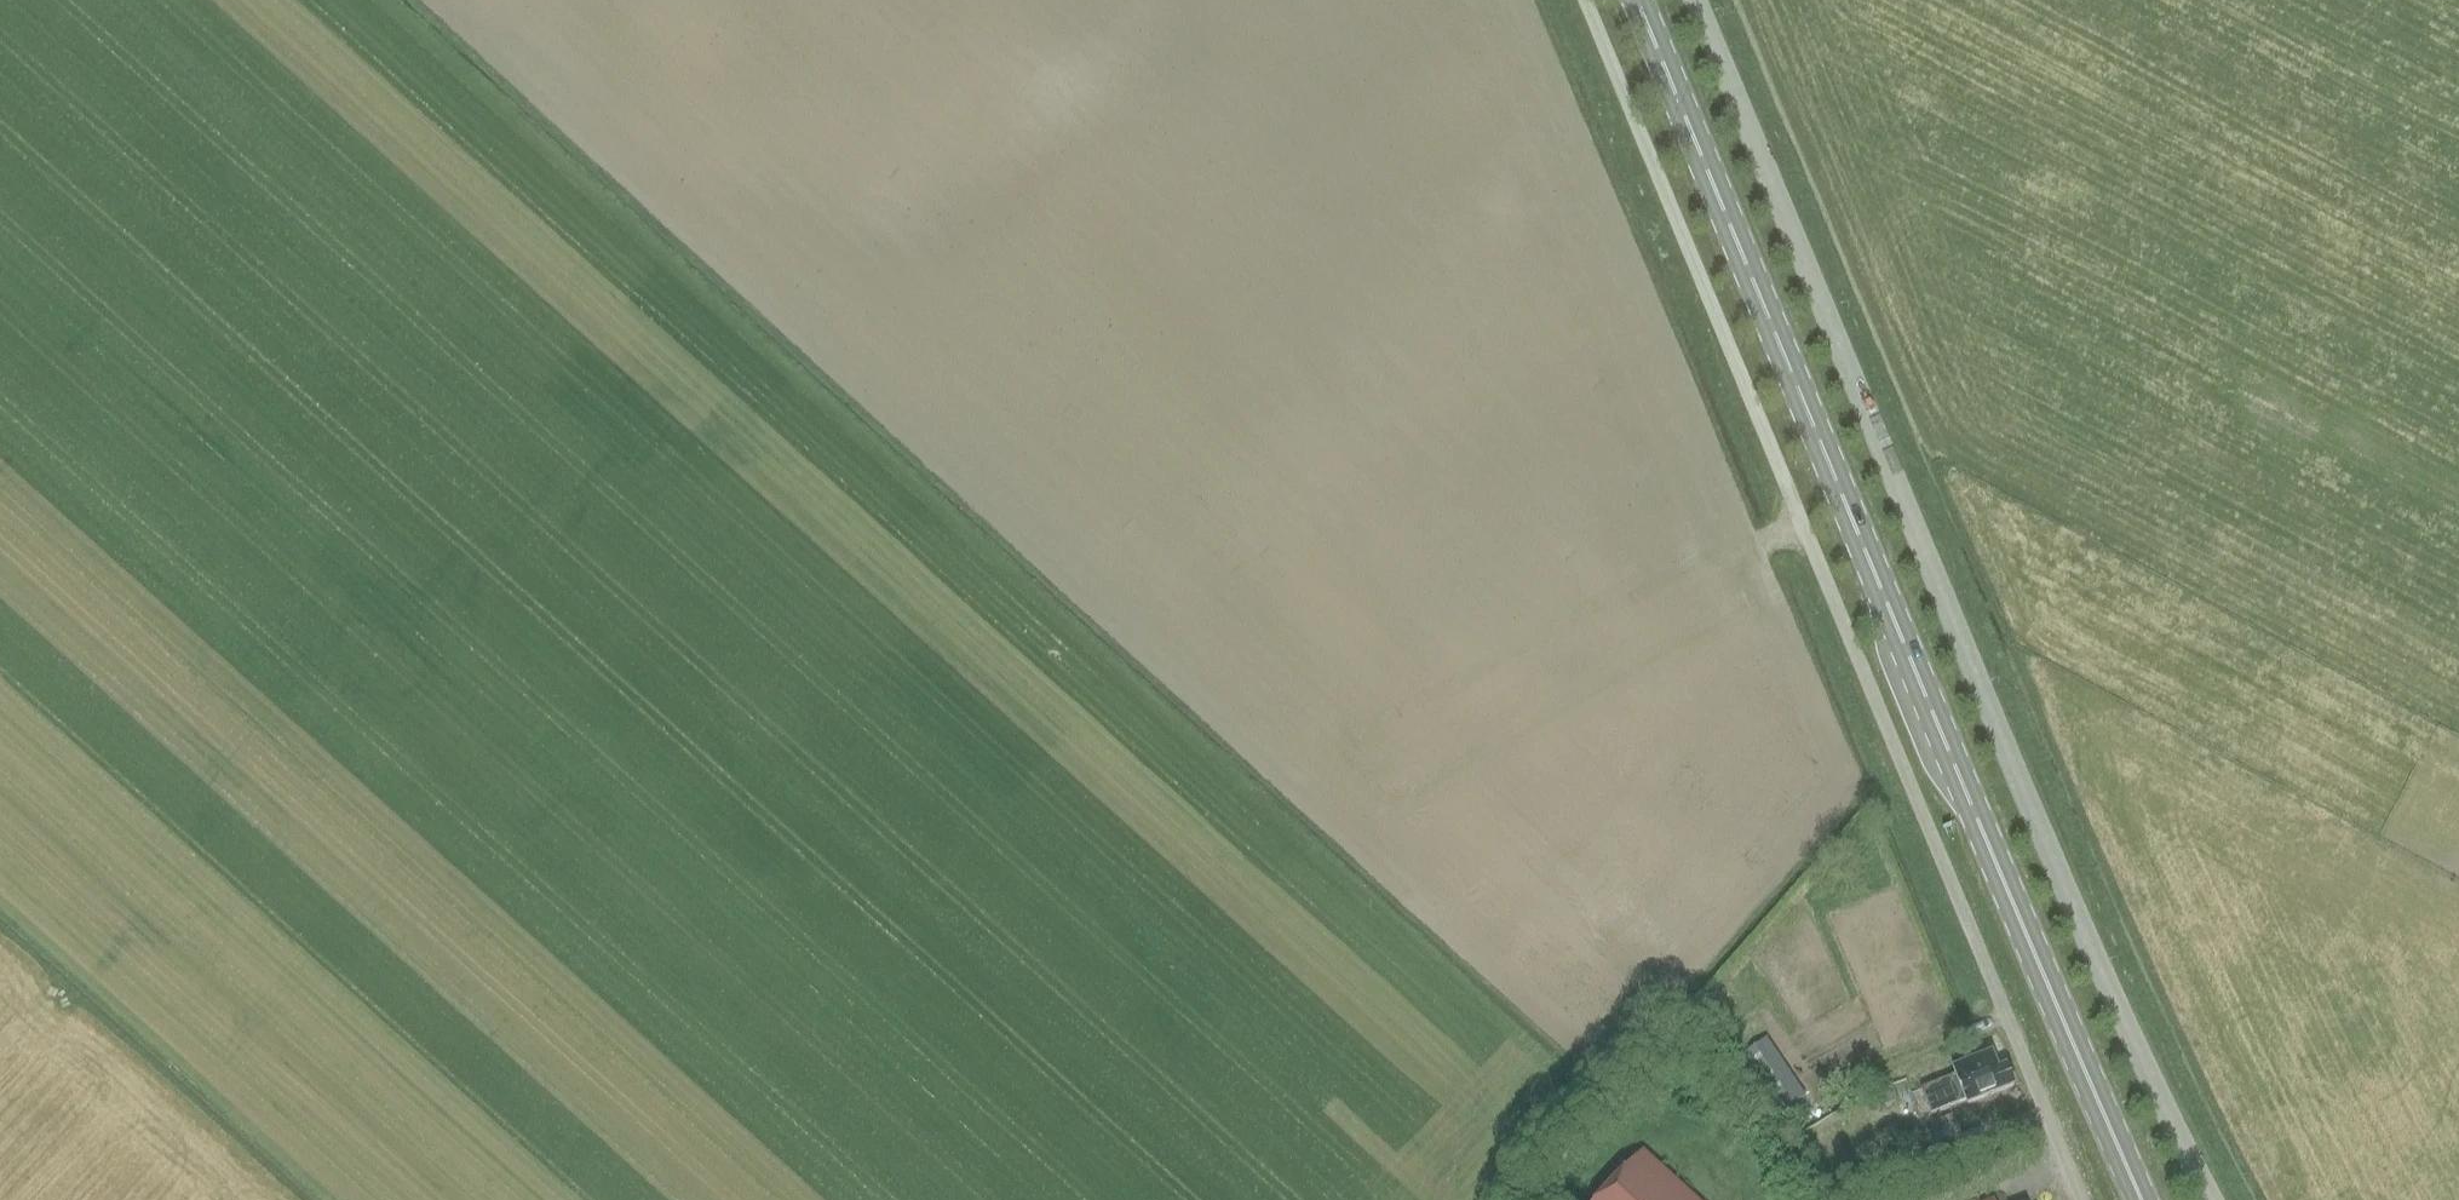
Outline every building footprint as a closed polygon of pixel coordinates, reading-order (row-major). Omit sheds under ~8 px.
[(1771,1087),(1786,1076),(1765,1046),(1749,1058),(1771,1087)] [(1969,1103),(2014,1084),(2005,1064),(1998,1067),(1991,1051),(1953,1067),(1957,1076),(1926,1089),(1935,1111),(1959,1102),(1956,1095),(1964,1092),(1969,1103)] [(1644,1151),(1599,1199),(1697,1199),(1644,1151)]
